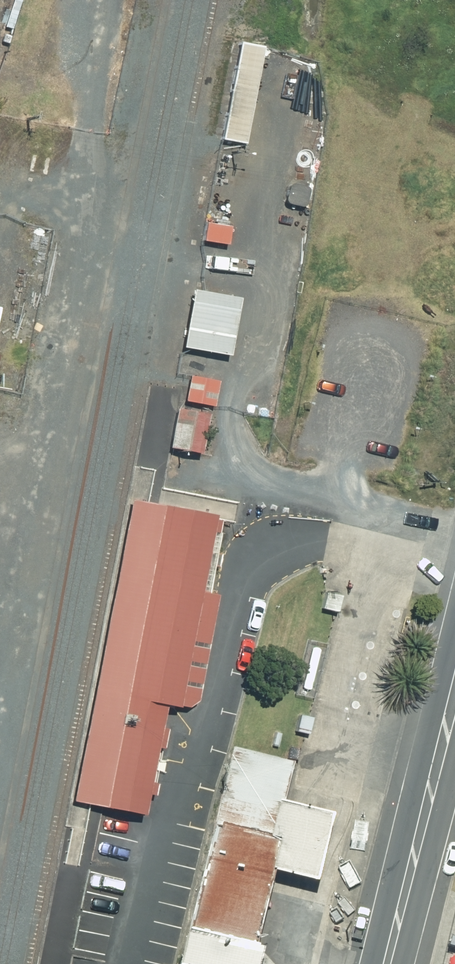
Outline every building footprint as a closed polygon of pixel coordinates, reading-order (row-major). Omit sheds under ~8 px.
[(244,42),(225,139),(247,144),(266,46),(244,42)] [(292,185),(289,202),(308,205),(311,188),(292,185)] [(207,240),(230,243),(233,226),(209,223),(207,240)] [(196,290),(186,348),(191,349),(233,356),(243,298),(206,292),(196,290)] [(194,376),(189,401),(216,406),(221,381),(194,376)] [(181,409),(173,447),(204,453),(211,415),(181,409)] [(201,592),(216,516),(134,500),(76,802),(143,815),(156,748),(166,750),(170,729),(160,727),(165,705),(178,707),(178,706),(192,709),(201,703),(222,596),(201,592)] [(323,590),(319,606),(334,609),(338,594),(323,590)] [(297,715),(293,730),(306,734),(310,718),(297,715)] [(258,949),(252,948),(277,840),(272,839),(291,763),(232,749),(189,931),(185,930),(177,963),(254,963),(258,949)]
